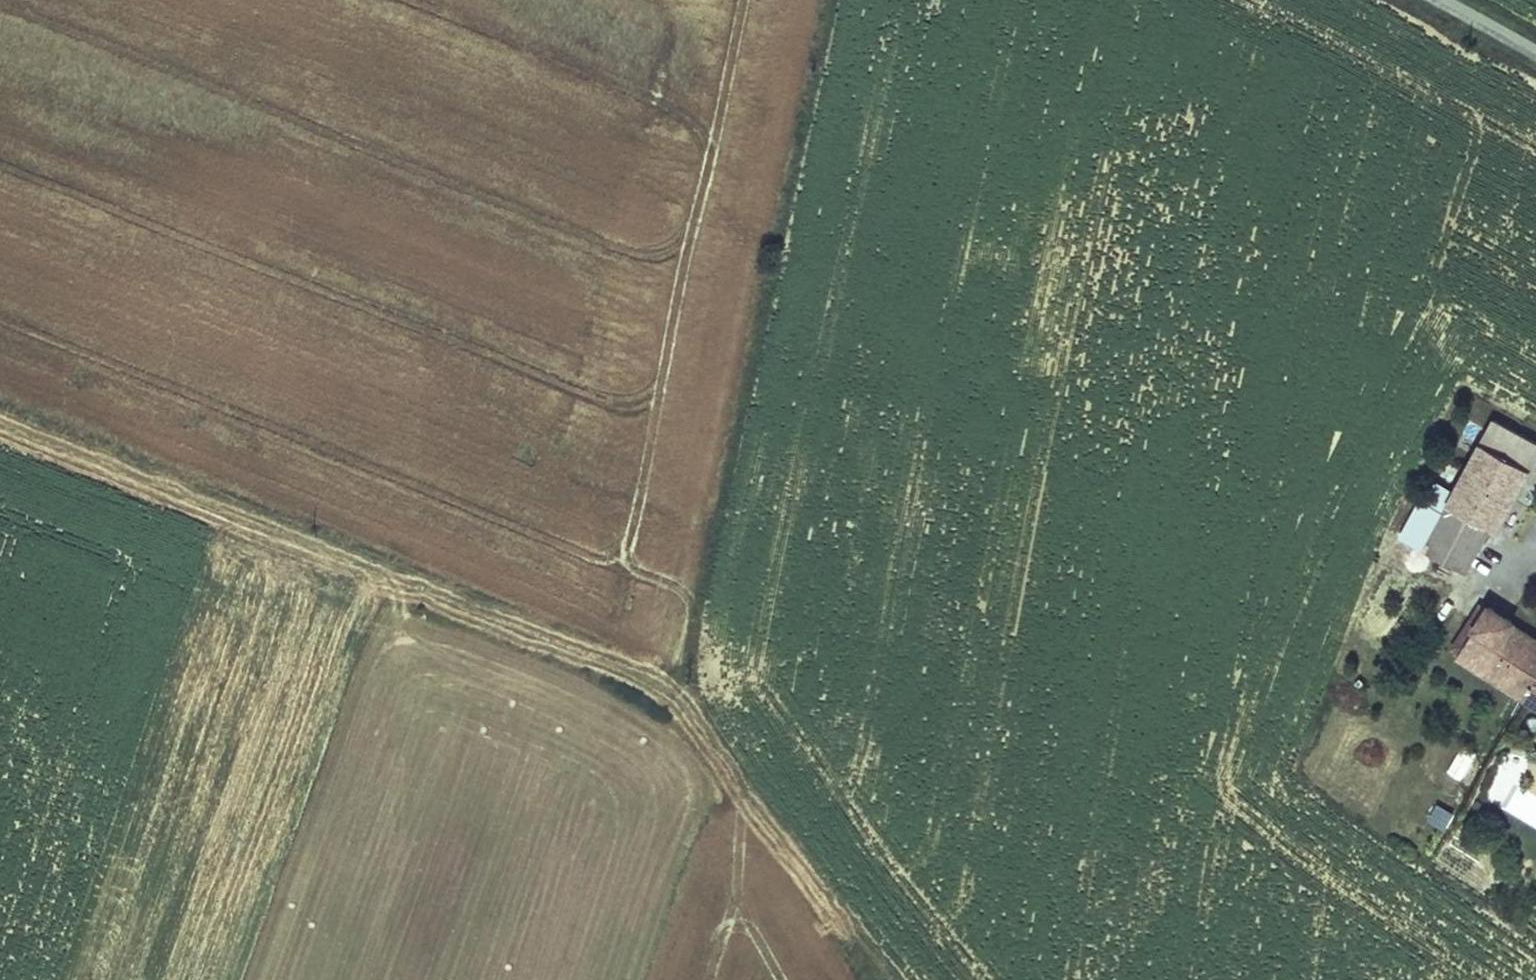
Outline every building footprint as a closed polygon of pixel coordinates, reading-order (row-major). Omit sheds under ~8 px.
[(1451,582),(1475,537),(1432,513),(1407,558),(1451,582)] [(1448,658),(1471,617),(1464,612),(1440,653),(1448,658)] [(1535,653),(1535,652),(1500,630),(1502,628),(1475,612),(1471,617),(1448,658),(1447,661),(1510,697),(1535,653)] [(1510,697),(1535,712),(1535,653),(1510,697)]
